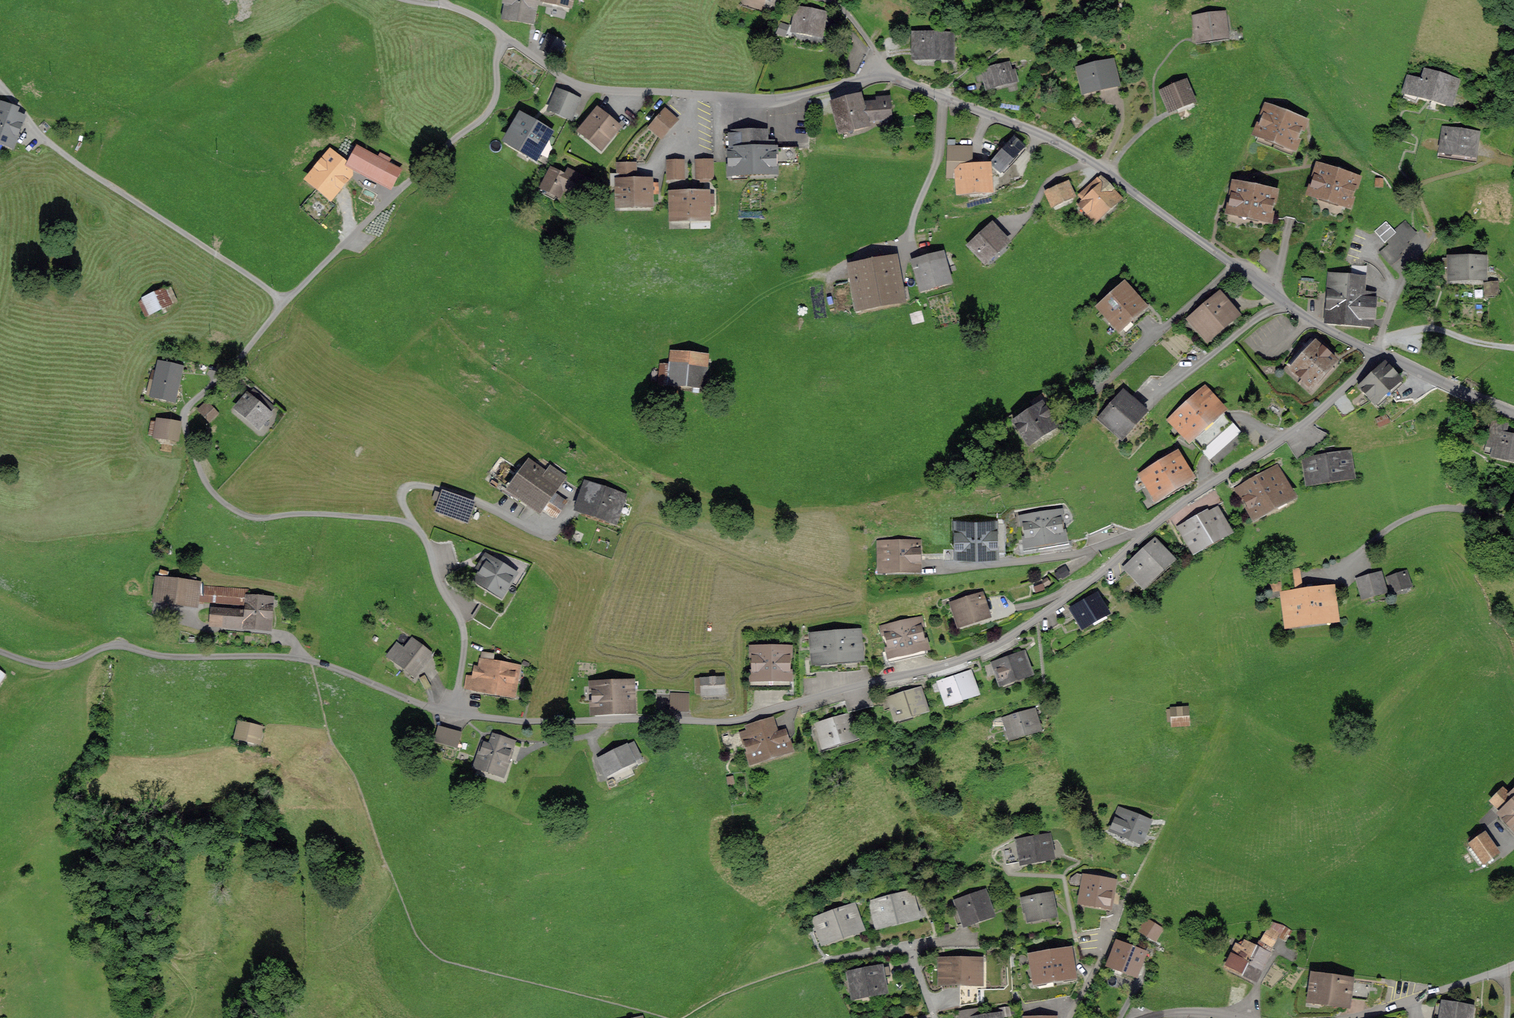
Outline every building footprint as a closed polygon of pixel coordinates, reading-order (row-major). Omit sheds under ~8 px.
[(504,15),(532,20),(536,3),(532,2),(532,0),(507,0),(504,15)] [(799,9),(795,29),(819,34),(823,13),(799,9)] [(1198,39),(1226,35),(1223,15),(1219,15),(1218,12),(1209,13),(1210,16),(1195,18),(1198,39)] [(917,35),(916,55),(950,56),(950,35),(917,35)] [(549,36),(543,48),(549,51),(555,39),(549,36)] [(555,39),(549,51),(555,54),(561,42),(555,39)] [(1085,89),(1115,82),(1111,62),(1098,65),(1097,62),(1094,63),(1095,66),(1080,69),(1085,89)] [(1011,80),(1010,79),(1015,78),(1014,71),(1009,72),(1006,64),(984,70),(988,86),(1011,80)] [(1409,76),(1406,89),(1449,101),(1455,80),(1425,71),(1422,80),(1409,76)] [(1186,83),(1163,93),(1169,108),(1192,99),(1186,83)] [(551,108),(571,117),(577,101),(557,93),(551,108)] [(866,124),(865,119),(889,117),(888,99),(879,100),(879,103),(861,105),(859,98),(834,105),(841,131),(866,124)] [(12,145),(21,118),(13,115),(16,109),(2,105),(0,111),(0,110),(0,140),(12,145)] [(1292,116),(1291,114),(1282,110),(1280,111),(1279,114),(1268,109),(1259,133),(1293,146),(1302,123),(1291,118),(1292,116)] [(661,137),(676,120),(665,110),(650,127),(661,137)] [(583,131),(601,146),(615,128),(598,113),(583,131)] [(535,156),(547,134),(521,119),(509,141),(535,156)] [(1443,149),(1473,153),(1476,133),(1445,128),(1443,149)] [(732,172),(773,171),(772,146),(761,146),(761,134),(725,135),(725,150),(731,150),(732,172)] [(1000,151),(991,161),(1001,171),(1023,147),(1013,137),(1007,144),(1004,142),(998,149),(1000,151)] [(960,175),(960,169),(968,169),(969,148),(950,147),(950,175),(960,175)] [(347,161),(391,184),(398,171),(386,164),(390,158),(380,153),(377,159),(354,148),(347,161)] [(797,148),(775,149),(776,164),(798,163),(797,148)] [(331,197),(345,180),(342,178),(348,170),(339,163),(342,160),(332,151),(309,179),(331,197)] [(708,177),(712,177),(712,162),(697,162),(697,177),(701,177),(701,181),(708,181),(708,177)] [(668,178),(683,177),(683,163),(668,163),(668,178)] [(619,165),(620,204),(649,204),(648,183),(634,184),(634,165),(619,165)] [(960,169),(960,175),(961,190),(988,188),(986,167),(968,169),(960,169)] [(1345,173),(1344,172),(1334,168),(1332,169),(1331,172),(1320,168),(1313,192),(1347,203),(1355,180),(1344,176),(1345,173)] [(560,197),(563,190),(582,200),(591,182),(572,172),(569,179),(551,169),(541,188),(560,197)] [(1386,186),(1387,177),(1378,177),(1378,186),(1386,186)] [(1084,200),(1080,204),(1094,220),(1120,197),(1106,181),(1103,183),(1099,178),(1079,195),(1084,200)] [(1047,191),(1053,205),(1074,196),(1067,181),(1047,191)] [(1261,188),(1260,187),(1250,185),(1249,186),(1248,189),(1237,186),(1232,210),(1267,218),(1272,194),(1261,191),(1261,188)] [(693,189),(693,192),(689,192),(690,217),(705,217),(705,206),(713,206),(712,195),(704,196),(703,192),(700,189),(693,189)] [(674,196),(674,218),(690,217),(689,192),(681,193),(681,196),(674,196)] [(1386,220),(1375,230),(1385,241),(1396,232),(1394,230),(1386,220)] [(1395,229),(1397,232),(1397,231),(1406,241),(1416,232),(1405,220),(1395,229)] [(992,226),(972,245),(985,259),(1005,241),(992,226)] [(1397,232),(1392,236),(1403,248),(1408,244),(1406,241),(1397,231),(1397,232)] [(1387,240),(1390,243),(1398,252),(1403,248),(1392,236),(1387,240)] [(1390,264),(1400,255),(1398,252),(1390,243),(1380,252),(1390,264)] [(915,263),(922,288),(949,280),(942,255),(915,263)] [(1481,276),(1485,276),(1484,257),(1436,257),(1436,262),(1450,262),(1450,276),(1481,276)] [(854,308),(900,299),(893,260),(853,267),(855,282),(834,286),(838,306),(853,303),(854,308)] [(1350,293),(1348,322),(1372,324),(1374,295),(1362,294),(1364,265),(1352,264),(1351,276),(1348,276),(1347,293),(1350,293)] [(1329,274),(1326,320),(1348,322),(1350,293),(1347,293),(1348,276),(1329,274)] [(1486,283),(1487,293),(1497,292),(1496,282),(1486,283)] [(1125,332),(1147,312),(1124,286),(1102,306),(1125,332)] [(139,302),(145,315),(170,304),(164,289),(144,298),(139,302)] [(1219,295),(1192,319),(1207,337),(1235,313),(1219,295)] [(1287,364),(1311,386),(1335,360),(1311,338),(1287,364)] [(709,385),(710,377),(704,377),(706,356),(673,353),(672,367),(662,366),(661,382),(703,385),(703,384),(709,385)] [(160,364),(153,395),(173,400),(178,376),(174,375),(175,367),(160,364)] [(1358,383),(1375,402),(1399,379),(1385,364),(1381,368),(1378,365),(1358,383)] [(1173,419),(1189,437),(1221,409),(1204,391),(1173,419)] [(1013,421),(1028,443),(1057,425),(1044,404),(1047,402),(1045,392),(1030,401),(1035,408),(1013,421)] [(236,408),(258,426),(270,413),(248,394),(236,408)] [(1124,395),(1103,418),(1122,434),(1142,411),(1124,395)] [(199,409),(210,420),(217,412),(207,401),(199,409)] [(1377,418),(1380,425),(1388,421),(1385,414),(1377,418)] [(151,421),(149,435),(176,440),(179,423),(157,419),(157,422),(151,421)] [(1210,459),(1242,432),(1234,423),(1202,450),(1210,459)] [(1495,452),(1513,456),(1513,436),(1508,435),(1508,434),(1506,433),(1503,434),(1491,432),(1488,445),(1496,447),(1495,452)] [(1307,461),(1310,481),(1349,476),(1346,455),(1332,457),(1331,448),(1314,451),(1316,460),(1307,461)] [(1144,475),(1157,496),(1189,476),(1176,455),(1144,475)] [(546,476),(529,464),(512,488),(540,508),(542,505),(555,514),(565,500),(552,491),(557,484),(559,486),(565,478),(551,469),(546,476)] [(1242,490),(1255,515),(1289,496),(1276,471),(1266,477),(1264,473),(1250,482),(1251,485),(1242,490)] [(617,507),(621,508),(624,498),(588,485),(580,508),(613,519),(617,507)] [(473,504),(443,494),(437,512),(467,522),(473,504)] [(1029,542),(1061,537),(1057,513),(1025,518),(1029,542)] [(1182,525),(1195,548),(1226,531),(1216,513),(1198,523),(1195,518),(1182,525)] [(959,549),(993,548),(992,523),(958,525),(959,549)] [(925,555),(925,556),(954,556),(953,543),(945,543),(945,540),(925,540),(925,546),(918,546),(918,544),(909,545),(908,541),(889,541),(890,545),(880,545),(880,556),(883,556),(883,568),(916,567),(915,555),(925,555)] [(1155,542),(1127,568),(1143,585),(1171,559),(1155,542)] [(501,592),(512,575),(519,579),(525,570),(518,565),(513,573),(486,557),(480,567),(484,569),(478,578),(501,592)] [(1298,587),(1296,568),(1279,570),(1282,589),(1298,587)] [(1405,572),(1388,578),(1392,589),(1409,583),(1405,572)] [(1380,573),(1359,579),(1364,597),(1384,591),(1380,573)] [(158,599),(193,603),(195,583),(161,579),(158,599)] [(218,622),(269,626),(271,600),(246,597),(247,589),(199,585),(198,599),(246,603),(246,605),(248,605),(248,611),(219,609),(218,622)] [(1294,594),(1286,595),(1289,623),(1333,617),(1330,589),(1306,593),(1303,596),(1297,590),(1294,594)] [(1073,616),(1079,626),(1105,611),(1096,595),(1073,609),(1076,615),(1073,616)] [(954,605),(960,623),(986,614),(980,596),(954,605)] [(885,628),(893,660),(925,652),(917,621),(885,628)] [(815,661),(826,660),(827,670),(860,667),(857,631),(812,635),(815,661)] [(389,653),(416,675),(429,658),(426,656),(430,651),(415,640),(406,651),(401,647),(399,648),(395,645),(389,653)] [(755,651),(755,687),(787,687),(787,651),(755,651)] [(1002,681),(1028,672),(1022,654),(996,663),(1002,681)] [(473,676),(467,675),(465,688),(480,690),(480,688),(514,694),(520,666),(480,659),(479,667),(474,667),(473,676)] [(419,677),(425,688),(431,685),(430,682),(425,674),(419,677)] [(942,683),(948,700),(974,692),(968,674),(942,683)] [(703,691),(703,692),(723,692),(723,678),(702,678),(696,679),(696,692),(703,691)] [(631,710),(630,682),(593,684),(595,712),(631,710)] [(892,698),(897,716),(923,708),(918,690),(892,698)] [(671,692),(672,711),(690,711),(690,691),(671,692)] [(850,697),(852,709),(869,705),(867,693),(850,697)] [(1030,708),(1031,712),(1020,715),(1024,731),(1037,727),(1033,715),(1041,712),(1039,705),(1030,708)] [(1167,709),(1168,720),(1173,720),(1173,725),(1187,724),(1186,708),(1167,709)] [(1008,722),(1011,735),(1024,731),(1020,715),(1008,719),(1007,715),(998,718),(1000,724),(1008,722)] [(818,725),(824,745),(855,736),(849,716),(818,725)] [(787,748),(785,741),(792,733),(789,723),(776,727),(773,718),(748,726),(750,734),(746,736),(753,758),(787,748)] [(240,721),(236,736),(260,742),(263,727),(240,721)] [(439,726),(435,740),(457,746),(460,732),(439,726)] [(484,741),(476,764),(503,773),(513,742),(494,735),(491,744),(484,741)] [(633,743),(599,759),(606,774),(633,761),(633,760),(640,756),(633,743)] [(1495,803),(1499,807),(1511,796),(1503,789),(1492,800),(1495,803)] [(1511,796),(1499,807),(1504,811),(1501,813),(1513,827),(1513,793),(1511,796)] [(1125,822),(1121,831),(1140,839),(1147,822),(1120,811),(1117,819),(1125,822)] [(1497,852),(1481,830),(1469,839),(1485,861),(1497,852)] [(1006,863),(1050,855),(1047,837),(1020,842),(1021,846),(1003,849),(1006,863)] [(1087,879),(1083,900),(1108,904),(1111,883),(1087,879)] [(951,904),(958,926),(966,923),(966,922),(990,913),(983,893),(951,904)] [(874,903),(879,924),(914,916),(909,894),(892,898),(891,895),(881,898),(882,901),(874,903)] [(1025,900),(1027,908),(1028,908),(1030,917),(1052,913),(1049,895),(1025,900)] [(817,919),(825,940),(859,928),(851,907),(843,910),(842,907),(832,911),(833,913),(817,919)] [(1096,916),(1078,919),(1083,930),(1098,928),(1096,916)] [(1141,929),(1155,938),(1161,928),(1147,919),(1141,929)] [(1270,925),(1262,939),(1271,944),(1279,931),(1270,925)] [(1140,960),(1146,963),(1151,951),(1128,942),(1129,940),(1121,937),(1111,963),(1135,972),(1140,960)] [(1256,980),(1272,947),(1259,941),(1256,947),(1243,974),(1256,980)] [(1227,965),(1243,974),(1256,947),(1246,942),(1242,949),(1236,946),(1227,965)] [(1028,997),(1070,990),(1077,983),(1076,974),(1072,975),(1068,951),(1033,957),(1036,978),(1025,980),(1028,997)] [(941,960),(941,981),(962,981),(962,1005),(977,1002),(977,981),(979,981),(980,961),(941,960)] [(850,974),(854,994),(883,988),(881,977),(890,975),(888,966),(850,974)] [(1346,1003),(1347,995),(1368,998),(1370,984),(1315,976),(1312,999),(1346,1003)] [(1471,1009),(1437,1003),(1435,1017),(1436,1017),(1469,1017),(1471,1009)] [(976,1010),(960,1012),(961,1017),(977,1017),(976,1010)]
